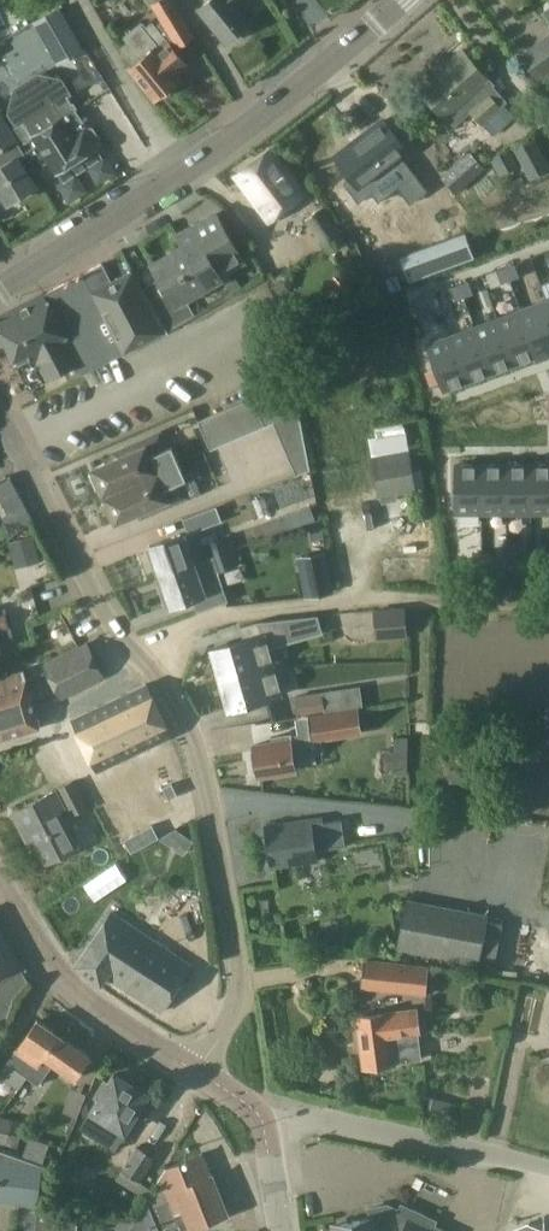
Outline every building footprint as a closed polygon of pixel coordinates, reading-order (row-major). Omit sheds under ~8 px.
[(176,46),(193,36),(171,0),(148,0),(176,46)] [(198,10),(224,42),(250,22),(237,6),(244,0),(211,0),(198,10)] [(57,65),(82,51),(58,9),(33,23),(57,65)] [(141,25),(124,38),(128,43),(119,50),(133,66),(128,70),(153,101),(179,79),(175,74),(185,66),(152,24),(145,29),(141,25)] [(537,81),(540,84),(548,78),(548,34),(548,33),(519,56),(537,81)] [(486,81),(462,52),(418,89),(443,118),(466,98),(473,106),(468,110),(481,126),(482,125),(487,130),(505,113),(501,108),(507,102),(493,86),(495,84),(489,78),(486,81)] [(23,154),(34,171),(46,163),(54,175),(101,144),(69,94),(73,92),(64,78),(51,75),(15,98),(15,114),(21,124),(20,125),(29,140),(31,139),(35,146),(23,154)] [(8,205),(33,188),(18,165),(26,159),(16,143),(17,143),(0,116),(0,193),(8,205)] [(359,189),(391,164),(410,190),(425,180),(437,171),(405,128),(393,137),(382,122),(359,140),(361,142),(337,160),(346,172),(340,177),(352,192),(358,188),(359,189)] [(548,170),(548,167),(532,135),(511,147),(529,181),(548,170)] [(499,176),(514,168),(518,165),(509,148),(490,159),(499,176)] [(268,221),(291,204),(303,196),(271,151),(235,177),(268,221)] [(468,184),(452,167),(439,179),(454,195),(468,184)] [(326,251),(344,239),(323,208),(305,221),(326,251)] [(180,235),(209,286),(222,279),(220,277),(243,264),(215,215),(180,235)] [(465,233),(444,241),(453,266),(475,259),(465,233)] [(209,286),(180,235),(176,238),(182,248),(151,266),(168,296),(151,306),(166,332),(194,315),(185,300),(209,286)] [(0,316),(0,332),(20,372),(35,364),(44,381),(76,364),(82,376),(167,334),(131,272),(111,282),(102,264),(0,316)] [(514,264),(505,267),(510,281),(519,277),(514,264)] [(510,281),(505,267),(496,270),(501,284),(510,281)] [(473,294),(468,281),(459,284),(464,298),(473,294)] [(464,298),(459,284),(449,287),(455,301),(464,298)] [(442,311),(435,293),(412,302),(418,319),(442,311)] [(546,299),(519,309),(520,311),(521,310),(537,355),(536,355),(537,357),(548,353),(548,308),(546,299)] [(537,355),(521,310),(520,311),(498,319),(514,363),(536,355),(537,355)] [(514,363),(498,319),(475,327),(491,372),(514,363)] [(491,372),(475,327),(452,336),(468,380),(491,372)] [(468,380),(452,336),(427,345),(444,389),(468,380)] [(311,471),(295,381),(252,399),(264,428),(274,424),(297,477),(311,471)] [(123,449),(125,455),(91,470),(114,524),(149,509),(151,514),(188,499),(180,482),(185,480),(170,447),(166,449),(159,433),(123,449)] [(408,449),(370,456),(378,498),(416,491),(408,449)] [(482,513),(481,464),(455,464),(456,513),(482,513)] [(506,512),(506,464),(481,464),(482,513),(506,512)] [(531,512),(531,464),(506,464),(506,512),(531,512)] [(531,464),(531,512),(548,512),(548,464),(531,464)] [(314,517),(309,504),(280,514),(285,528),(314,517)] [(30,519),(24,507),(5,515),(11,527),(30,519)] [(188,536),(221,523),(216,508),(182,521),(188,536)] [(208,560),(233,551),(228,535),(203,544),(208,560)] [(38,554),(33,536),(8,543),(13,560),(38,554)] [(159,577),(192,566),(181,536),(149,547),(159,577)] [(506,544),(506,559),(516,558),(516,544),(506,544)] [(159,577),(164,592),(160,594),(164,607),(169,605),(170,608),(221,590),(215,573),(238,565),(233,551),(208,560),(192,566),(159,577)] [(482,568),(482,553),(472,553),(472,568),(482,568)] [(491,568),(491,553),(482,553),(482,568),(491,568)] [(96,576),(116,566),(111,556),(91,567),(96,576)] [(329,569),(299,575),(304,598),(334,592),(329,569)] [(14,639),(7,610),(0,612),(0,642),(14,639)] [(405,641),(403,614),(374,616),(376,643),(405,641)] [(290,620),(295,640),(330,634),(325,615),(290,620)] [(221,681),(270,667),(262,636),(263,636),(259,622),(240,627),(244,641),(212,650),(221,681)] [(332,630),(335,647),(366,640),(363,624),(332,630)] [(86,642),(42,665),(60,701),(106,678),(86,642)] [(270,667),(221,681),(229,711),(279,697),(270,667)] [(37,730),(22,673),(0,679),(0,740),(37,730)] [(97,771),(167,738),(143,687),(73,720),(97,771)] [(340,690),(322,692),(322,694),(324,711),(342,708),(340,690)] [(324,711),(322,694),(322,692),(294,696),(297,716),(324,711)] [(320,741),(360,735),(356,711),(309,718),(311,734),(288,737),(288,736),(271,738),(272,743),(253,745),(257,777),(293,772),(291,758),(321,753),(320,741)] [(407,737),(393,737),(392,774),(406,775),(407,737)] [(261,791),(301,789),(301,777),(261,778),(261,791)] [(74,780),(57,788),(71,816),(87,808),(87,807),(74,780)] [(62,810),(53,793),(13,814),(32,851),(38,848),(45,864),(75,849),(57,812),(62,810)] [(341,821),(322,824),(321,819),(265,827),(271,869),(315,862),(314,851),(345,846),(341,821)] [(176,830),(159,838),(183,855),(193,842),(176,830)] [(476,963),(478,954),(495,957),(502,923),(485,919),(486,915),(407,900),(398,948),(476,963)] [(100,986),(105,978),(159,1014),(190,966),(110,913),(73,966),(100,986)] [(1,1027),(28,982),(17,965),(21,963),(0,927),(0,1026),(1,1027)] [(430,966),(366,959),(362,990),(426,997),(430,966)] [(363,1069),(390,1066),(390,1064),(420,1061),(417,1036),(419,1035),(416,1010),(357,1018),(363,1069)] [(32,1082),(63,1040),(37,1021),(15,1051),(2,1070),(2,1080),(18,1091),(27,1078),(32,1082)] [(74,1080),(89,1059),(63,1040),(32,1082),(39,1087),(54,1065),(74,1080)] [(143,1102),(146,1097),(113,1076),(108,1084),(104,1081),(94,1097),(99,1100),(91,1113),(123,1133),(131,1120),(141,1126),(153,1108),(143,1102)] [(76,1128),(80,1108),(66,1105),(62,1125),(76,1128)] [(433,1111),(429,1125),(452,1131),(456,1117),(433,1111)] [(17,1150),(25,1123),(0,1116),(0,1145),(17,1150)] [(29,1137),(21,1157),(41,1164),(49,1145),(29,1137)] [(166,1164),(137,1146),(121,1170),(152,1189),(166,1164)] [(36,1206),(41,1164),(21,1157),(0,1150),(0,1202),(36,1206)] [(158,1184),(161,1192),(153,1195),(147,1206),(158,1230),(176,1230),(190,1230),(227,1215),(211,1177),(210,1177),(200,1155),(166,1170),(158,1184)] [(332,1226),(333,1230),(433,1230),(430,1230),(434,1222),(402,1206),(398,1214),(383,1207),(369,1209),(370,1220),(332,1226)] [(20,1210),(18,1230),(36,1230),(37,1212),(20,1210)] [(59,1230),(61,1230),(62,1216),(62,1215),(48,1215),(48,1230),(59,1230)] [(76,1216),(62,1216),(61,1230),(76,1230),(76,1216)] [(130,1222),(110,1220),(109,1230),(125,1230),(130,1222)]
